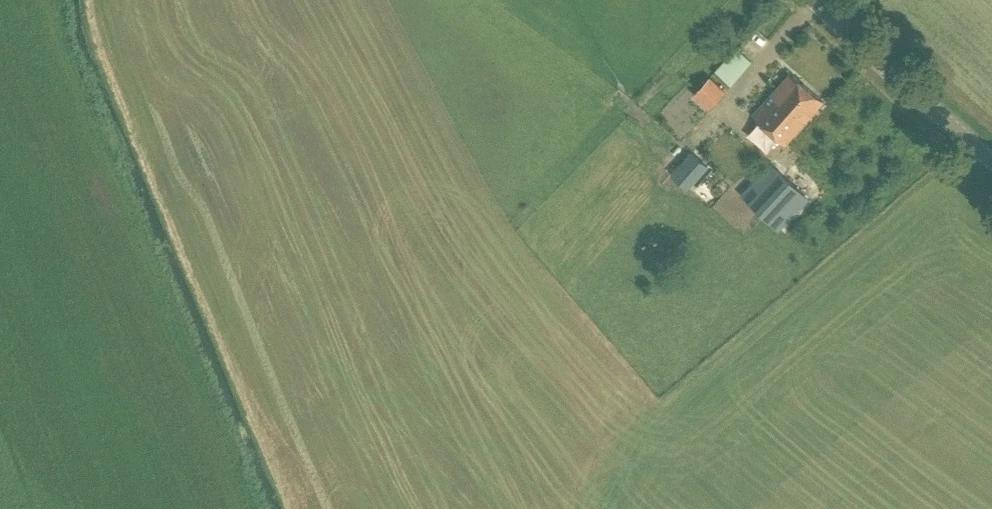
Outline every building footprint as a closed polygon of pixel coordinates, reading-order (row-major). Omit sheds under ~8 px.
[(746,48),(723,71),(737,85),(760,62),(746,48)] [(823,102),(791,73),(753,115),(786,144),(823,102)] [(709,109),(717,101),(701,86),(694,95),(709,109)] [(688,188),(708,166),(691,151),(671,174),(688,188)] [(779,229),(808,198),(770,163),(742,193),(779,229)]
